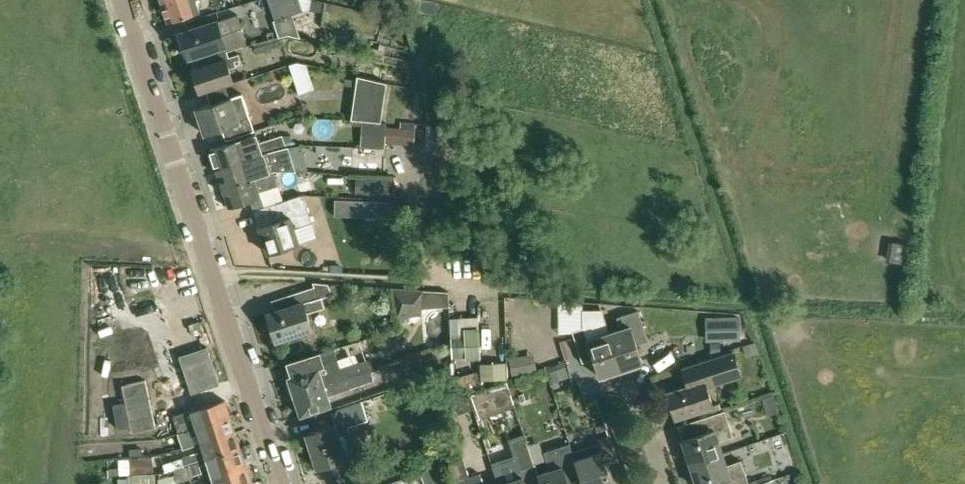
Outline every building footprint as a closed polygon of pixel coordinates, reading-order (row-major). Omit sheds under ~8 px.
[(161,3),(168,23),(199,12),(195,0),(170,0),(161,3)] [(292,14),(299,12),(295,0),(278,0),(280,4),(270,7),(275,20),(292,14)] [(217,20),(180,32),(188,57),(191,56),(225,45),(227,51),(247,44),(241,28),(237,14),(217,21),(217,20)] [(277,38),(254,45),(256,52),(279,46),(277,38)] [(199,92),(224,83),(233,81),(228,67),(241,62),(239,53),(192,69),(199,92)] [(292,93),(311,87),(302,59),(282,65),(292,93)] [(387,83),(357,76),(351,120),(381,123),(387,83)] [(354,80),(344,78),(344,85),(353,87),(354,80)] [(196,109),(204,134),(222,128),(225,138),(253,130),(249,118),(241,94),(231,98),(229,98),(211,104),(196,109)] [(381,145),(379,123),(354,124),(356,147),(381,145)] [(397,127),(385,127),(384,141),(396,141),(397,127)] [(263,142),(259,132),(209,149),(215,170),(282,147),(284,147),(281,136),(263,142)] [(289,137),(281,137),(285,148),(288,147),(292,147),(289,137)] [(284,147),(282,147),(215,170),(221,188),(274,171),(296,172),(288,148),(285,149),(284,147)] [(274,171),(221,188),(228,208),(261,197),(259,191),(278,185),(274,171)] [(356,176),(355,193),(389,194),(389,177),(356,176)] [(259,227),(257,228),(266,254),(315,238),(300,195),(284,201),(274,204),(279,220),(259,227)] [(347,199),(347,215),(387,216),(387,200),(347,199)] [(886,243),(886,258),(900,258),(900,243),(886,243)] [(274,341),(313,328),(308,314),(324,308),(321,298),(338,293),(335,284),(329,286),(328,283),(313,282),(314,287),(287,296),(290,306),(266,314),(274,341)] [(405,291),(392,306),(393,322),(423,320),(421,290),(405,291)] [(620,329),(608,332),(620,369),(641,362),(633,337),(645,333),(638,310),(616,317),(620,329)] [(598,376),(620,369),(608,332),(602,312),(582,311),(581,328),(571,331),(578,354),(590,350),(598,376)] [(479,316),(449,317),(451,358),(463,357),(478,357),(481,357),(479,316)] [(740,316),(718,316),(718,341),(740,340),(740,316)] [(755,342),(743,346),(746,357),(758,353),(755,342)] [(710,343),(711,353),(720,353),(720,343),(710,343)] [(179,356),(191,393),(219,384),(207,346),(179,356)] [(293,397),(346,379),(369,370),(370,370),(372,369),(369,358),(342,368),(335,347),(292,362),(297,375),(287,378),(287,380),(285,383),(287,389),(291,390),(293,397)] [(675,418),(713,406),(707,388),(741,377),(732,351),(687,365),(693,383),(666,391),(675,418)] [(512,375),(527,372),(523,355),(509,358),(512,375)] [(506,362),(480,363),(481,380),(506,379),(506,362)] [(563,362),(546,368),(551,382),(567,377),(563,362)] [(346,379),(293,397),(295,403),(293,406),(295,412),(299,413),(299,415),(330,405),(326,396),(374,380),(370,370),(369,370),(346,379)] [(477,371),(452,378),(457,396),(482,388),(477,371)] [(479,418),(487,415),(479,392),(471,395),(479,418)] [(178,433),(229,416),(223,400),(189,411),(189,410),(172,416),(178,433)] [(449,400),(433,405),(437,419),(453,414),(449,400)] [(345,458),(334,426),(344,423),(346,428),(367,421),(360,401),(329,412),(333,424),(305,434),(316,468),(320,466),(322,470),(334,466),(333,462),(345,458)] [(724,411),(701,418),(706,432),(682,440),(690,464),(724,453),(720,441),(733,437),(724,411)] [(196,444),(200,443),(234,432),(229,416),(178,433),(182,448),(196,444)] [(172,469),(186,465),(239,447),(234,432),(200,443),(196,444),(198,451),(181,457),(182,458),(170,461),(172,469)] [(572,453),(574,460),(578,472),(582,483),(610,483),(604,465),(616,460),(608,436),(596,441),(597,444),(572,453)] [(491,466),(497,483),(540,483),(537,476),(533,464),(526,445),(523,437),(509,441),(515,458),(491,466)] [(537,476),(540,483),(566,483),(563,477),(578,472),(574,460),(572,453),(570,449),(569,445),(557,449),(548,452),(544,453),(550,471),(537,476)] [(198,465),(206,463),(210,475),(244,464),(239,447),(186,465),(190,476),(200,472),(198,465)] [(723,483),(749,483),(742,461),(728,465),(724,453),(690,464),(697,483),(711,483),(722,480),(723,483)] [(152,455),(128,457),(130,473),(153,471),(152,455)] [(447,462),(455,483),(484,483),(481,475),(469,478),(462,457),(447,462)] [(421,472),(425,483),(446,483),(447,483),(440,465),(421,472)] [(213,483),(249,483),(251,483),(245,467),(211,479),(213,483)] [(160,478),(158,479),(159,483),(170,483),(167,476),(166,476),(164,471),(158,473),(160,478)]
